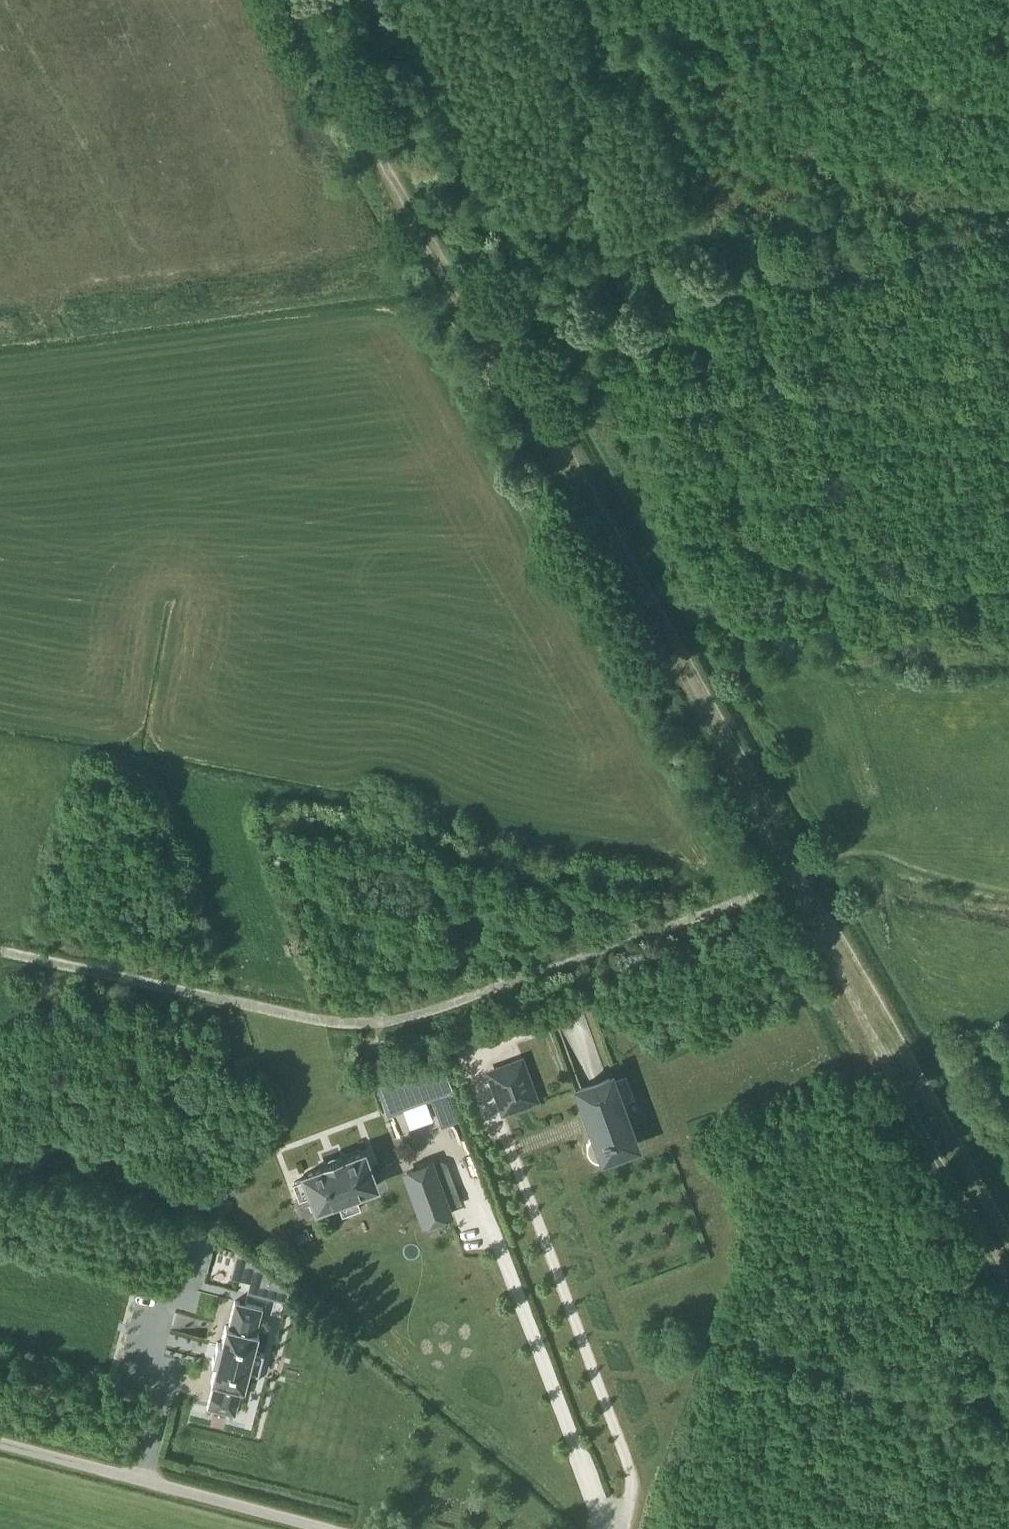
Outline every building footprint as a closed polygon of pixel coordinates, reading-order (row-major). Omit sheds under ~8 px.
[(257,1075),(254,1061),(240,1065),(244,1078),(257,1075)] [(504,1097),(509,1109),(534,1100),(525,1076),(520,1077),(515,1065),(490,1074),(499,1099),(504,1097)] [(387,1115),(423,1102),(411,1066),(375,1079),(387,1115)] [(622,1150),(634,1146),(617,1102),(631,1097),(625,1081),(626,1080),(625,1079),(605,1086),(603,1080),(579,1089),(595,1134),(594,1135),(592,1136),(591,1137),(590,1138),(588,1139),(587,1142),(587,1143),(586,1144),(586,1146),(586,1148),(586,1149),(586,1151),(587,1152),(588,1155),(589,1156),(590,1157),(591,1158),(592,1159),(594,1160),(596,1161),(597,1161),(599,1162),(601,1162),(603,1161),(604,1161),(624,1154),(622,1150)] [(311,1195),(316,1209),(336,1202),(337,1203),(356,1196),(356,1195),(376,1187),(363,1153),(343,1161),(342,1157),(322,1164),(324,1168),(304,1176),(305,1179),(293,1184),(299,1199),(311,1195)] [(407,1174),(425,1224),(448,1215),(429,1166),(407,1174)] [(255,1267),(248,1293),(285,1302),(288,1293),(255,1267)] [(213,1383),(207,1408),(235,1415),(242,1390),(244,1391),(249,1373),(258,1375),(263,1355),(254,1352),(259,1334),(256,1334),(263,1308),(235,1301),(228,1326),(226,1325),(221,1343),(217,1342),(212,1363),(215,1364),(211,1382),(213,1383)]
